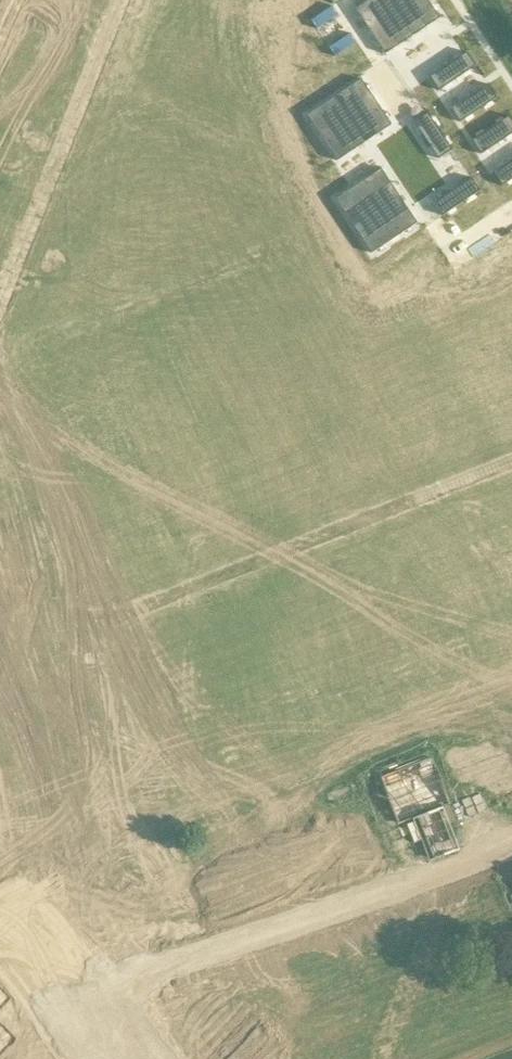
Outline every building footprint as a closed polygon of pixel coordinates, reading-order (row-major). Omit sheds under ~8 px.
[(356,8),(386,54),(440,18),(428,0),(368,0),(356,8)] [(467,52),(430,77),(439,91),(476,66),(467,52)] [(361,79),(307,115),(338,160),(392,124),(361,79)] [(488,84),(451,108),(460,122),(497,98),(488,84)] [(428,113),(414,122),(439,159),(453,150),(428,113)] [(472,140),(481,154),(511,134),(511,120),(509,116),(472,140)] [(493,172),(503,186),(511,179),(511,159),(493,172)] [(382,168),(336,199),(372,253),(418,223),(382,168)] [(471,177),(434,202),(443,215),(480,191),(471,177)] [(502,577),(505,585),(511,582),(511,573),(511,572),(502,577)] [(499,612),(511,642),(511,606),(499,612)] [(404,610),(393,614),(396,623),(407,619),(404,610)] [(374,620),(363,623),(365,632),(377,629),(374,620)] [(363,623),(352,626),(355,635),(365,632),(363,623)] [(327,631),(316,634),(318,644),(330,641),(327,631)] [(316,634),(305,637),(308,646),(318,644),(316,634)] [(283,641),(271,643),(273,652),(284,650),(283,641)] [(271,643),(260,645),(262,654),(273,652),(271,643)] [(482,764),(511,835),(511,752),(482,764)] [(362,810),(369,841),(383,838),(380,822),(407,816),(403,801),(408,799),(405,783),(401,784),(398,771),(369,777),(376,808),(362,810)] [(11,1024),(0,1013),(0,1036),(11,1024)]
